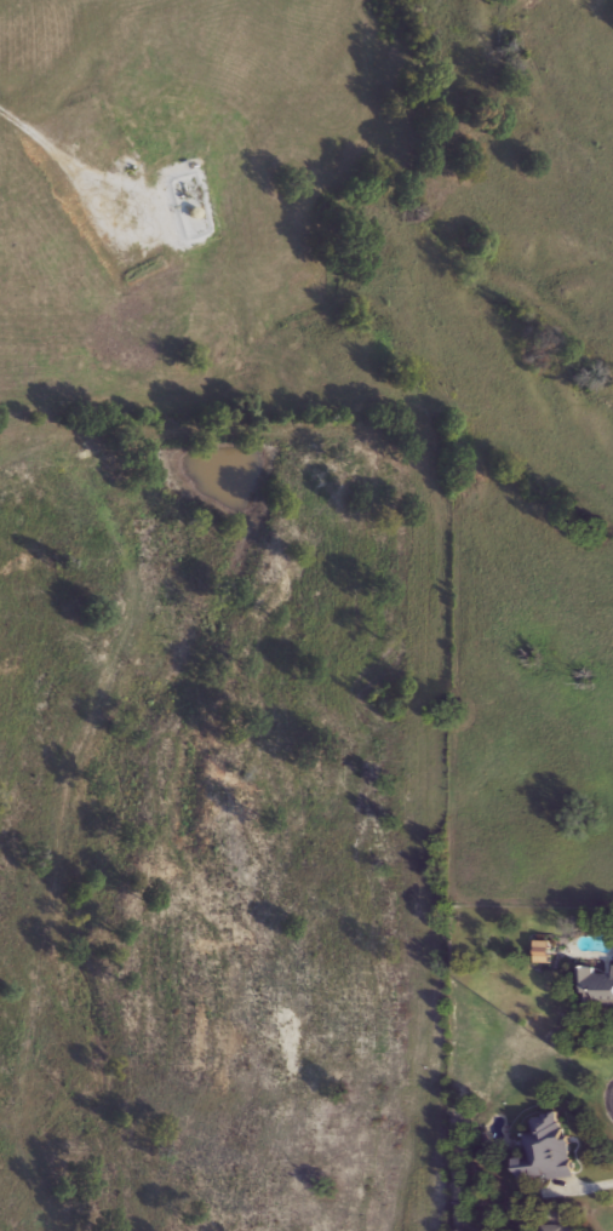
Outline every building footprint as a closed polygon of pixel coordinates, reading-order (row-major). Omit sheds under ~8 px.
[(580,973),(612,973),(612,1006),(580,1006),(580,973)] [(575,1178),(523,1179),(523,1158),(532,1158),(531,1118),(573,1117),(575,1178)]
